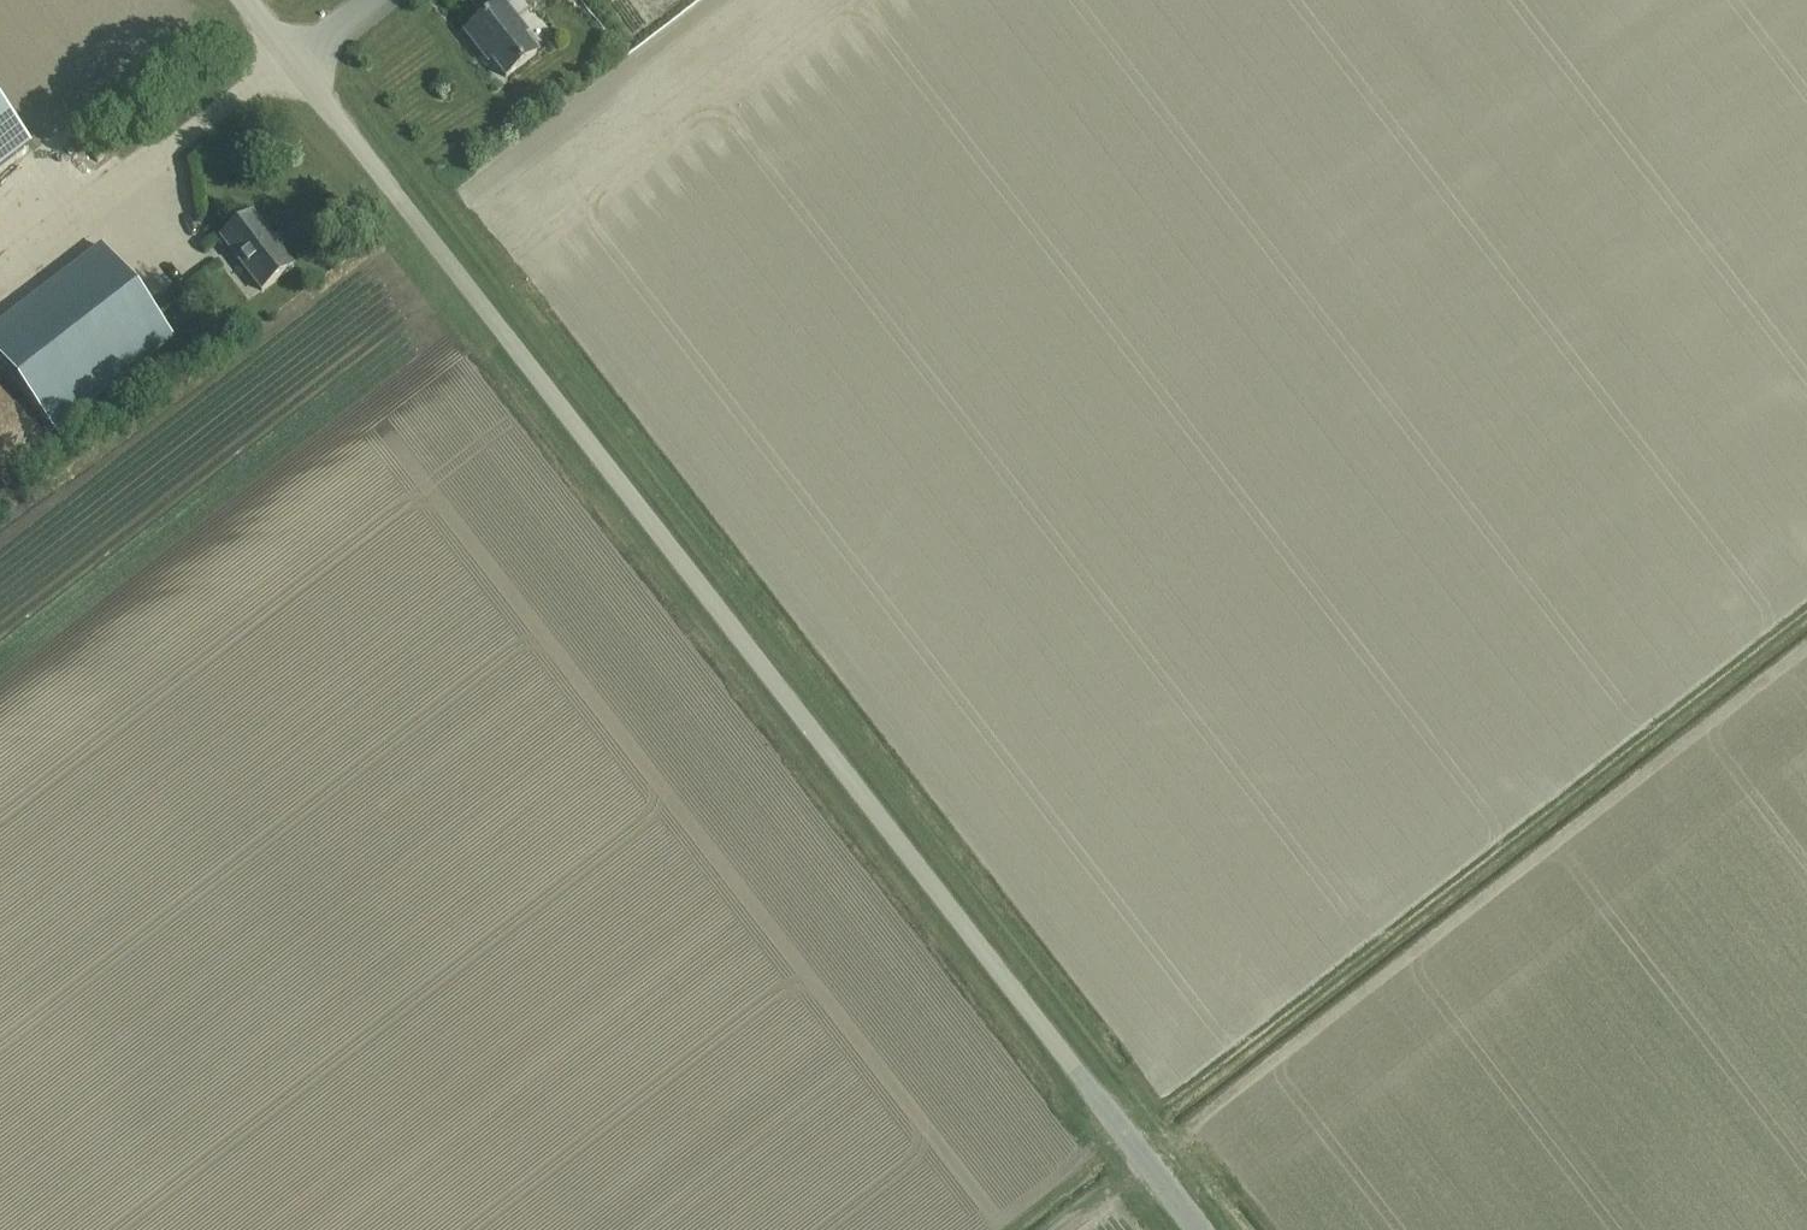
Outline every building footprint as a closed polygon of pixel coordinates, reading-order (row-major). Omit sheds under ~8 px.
[(536,53),(522,36),(526,33),(504,4),(508,1),(507,0),(469,0),(483,18),(465,32),(478,49),(482,46),(506,77),(536,53)] [(28,150),(0,114),(0,171),(28,150)] [(220,237),(261,290),(293,266),(251,213),(220,237)] [(47,286),(0,323),(0,360),(53,428),(171,337),(101,245),(47,286)]
